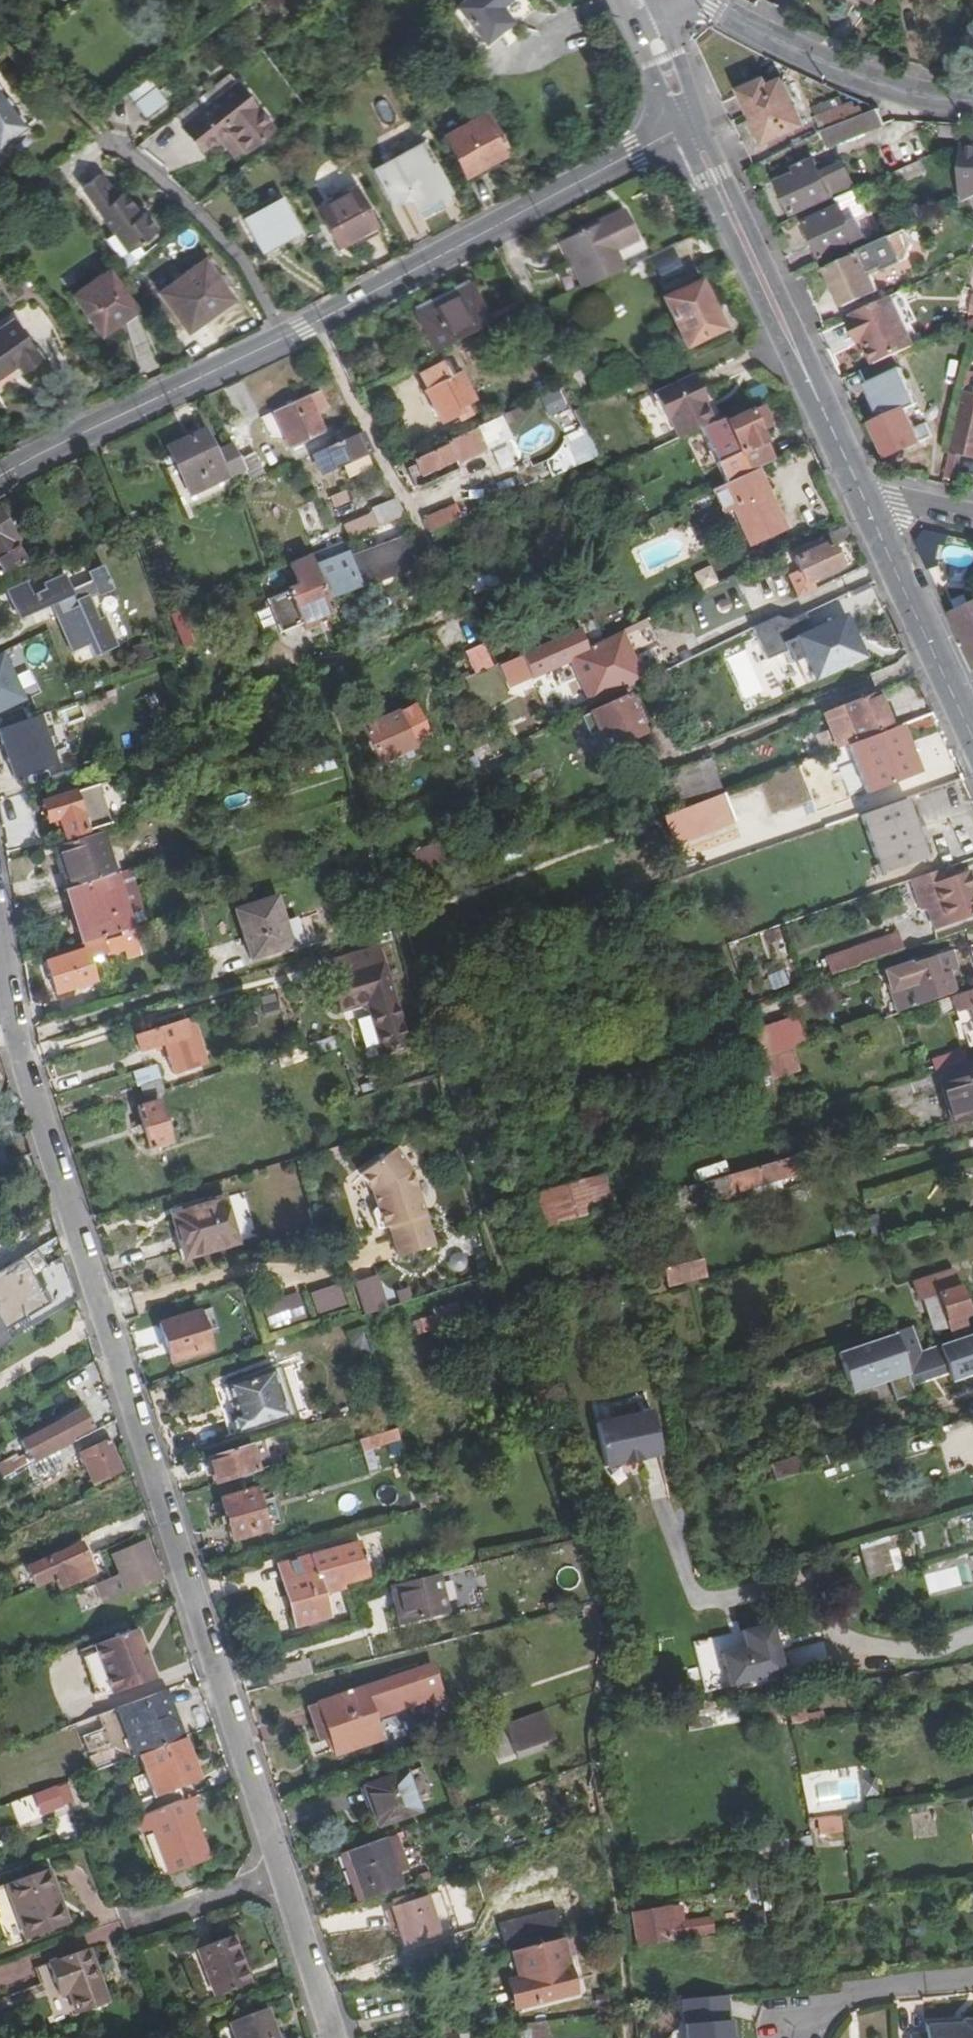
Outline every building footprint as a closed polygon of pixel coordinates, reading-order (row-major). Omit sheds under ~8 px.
[(484,45),(509,24),(490,0),(467,0),(455,9),(484,45)] [(860,0),(828,0),(867,17),(873,6),(860,0)] [(273,131),(229,75),(172,119),(200,154),(218,140),(228,132),(244,152),(245,153),(273,131)] [(742,89),(766,141),(803,124),(782,78),(769,84),(765,78),(742,89)] [(123,98),(141,120),(162,104),(144,81),(123,98)] [(29,126),(0,88),(0,147),(29,126)] [(823,133),(826,131),(866,112),(863,105),(856,109),(854,103),(817,121),(823,133)] [(866,112),(826,131),(833,148),(885,123),(877,107),(866,112)] [(467,181),(511,157),(489,118),(446,142),(467,181)] [(228,132),(218,140),(234,158),(235,160),(244,152),(228,132)] [(411,198),(419,213),(453,195),(425,144),(376,171),(395,206),(411,198)] [(972,196),(972,145),(966,144),(964,201),(972,196)] [(514,163),(511,157),(467,181),(470,186),(514,163)] [(923,159),(892,172),(898,184),(928,171),(923,159)] [(781,185),(793,211),(854,183),(848,169),(824,180),(816,162),(803,168),(805,174),(781,185)] [(114,232),(103,240),(123,268),(142,255),(135,247),(156,231),(141,212),(138,214),(122,193),(117,197),(99,175),(81,189),(114,232)] [(841,203),(846,214),(856,210),(858,215),(863,212),(853,190),(838,196),(841,203)] [(341,248),(353,241),(379,227),(359,192),(321,213),(341,248)] [(453,195),(419,213),(424,222),(458,204),(453,195)] [(259,246),(296,226),(280,197),(242,217),(259,246)] [(817,241),(811,244),(818,258),(867,236),(858,215),(856,210),(846,214),(841,203),(806,218),(817,241)] [(619,247),(643,238),(644,238),(631,211),(566,241),(587,288),(627,269),(625,264),(619,247)] [(296,226),(259,246),(263,254),(282,244),(284,249),(303,239),(296,226)] [(384,236),(379,227),(353,241),(358,250),(384,236)] [(619,247),(625,264),(649,252),(643,238),(619,247)] [(846,303),(879,288),(863,251),(828,266),(846,303)] [(160,294),(187,332),(231,301),(203,263),(160,294)] [(73,300),(88,320),(124,295),(109,274),(73,300)] [(706,303),(697,285),(661,302),(669,319),(671,319),(684,348),(721,331),(708,302),(706,303)] [(416,315),(435,352),(489,325),(470,287),(416,315)] [(914,344),(892,293),(854,310),(856,315),(853,317),(859,333),(863,331),(875,360),(893,353),(914,344)] [(138,313),(124,295),(88,320),(102,339),(138,313)] [(0,328),(0,375),(19,362),(25,371),(42,359),(13,318),(0,328)] [(586,353),(555,367),(560,377),(579,369),(582,376),(595,371),(586,353)] [(875,360),(861,367),(866,379),(864,380),(880,415),(872,419),(887,453),(928,434),(922,422),(915,425),(906,404),(916,400),(900,363),(897,364),(893,353),(875,360)] [(432,388),(453,376),(446,361),(424,370),(432,388)] [(432,388),(428,390),(444,420),(465,410),(463,405),(477,398),(464,371),(453,376),(432,388)] [(653,396),(660,412),(701,393),(694,376),(653,396)] [(952,449),(972,454),(972,391),(965,389),(952,449)] [(545,416),(565,412),(560,390),(540,394),(545,416)] [(310,394),(274,410),(290,446),(327,430),(318,411),(326,407),(319,391),(310,394)] [(701,393),(660,412),(664,421),(669,420),(677,440),(712,424),(703,404),(706,403),(701,393)] [(757,469),(772,462),(758,431),(767,426),(760,411),(726,426),(747,474),(757,469)] [(545,459),(549,475),(597,461),(587,428),(558,437),(563,453),(545,459)] [(473,430),(413,459),(418,469),(412,473),(417,484),(432,477),(430,472),(455,460),(457,462),(483,449),(473,430)] [(189,494),(245,469),(240,458),(232,443),(213,452),(204,433),(169,448),(189,494)] [(365,454),(356,434),(313,453),(322,472),(365,454)] [(251,453),(240,458),(245,469),(250,479),(261,474),(251,453)] [(747,474),(713,490),(723,513),(731,509),(743,534),(748,546),(783,529),(757,469),(747,474)] [(406,515),(396,498),(371,508),(370,511),(368,513),(343,524),(348,539),(406,515)] [(429,534),(461,519),(455,507),(423,521),(429,534)] [(0,516),(0,575),(25,561),(11,540),(14,537),(0,516)] [(350,556),(343,541),(309,554),(329,600),(416,566),(404,536),(350,556)] [(804,581),(838,565),(827,542),(793,558),(804,581)] [(309,554),(287,564),(296,586),(265,599),(277,632),(300,623),(301,626),(334,613),(329,600),(309,554)] [(62,600),(66,609),(60,611),(78,649),(91,643),(97,655),(121,645),(107,616),(101,618),(91,596),(98,592),(99,594),(111,589),(100,564),(87,570),(91,577),(70,587),(64,574),(43,583),(45,588),(33,594),(27,581),(8,590),(21,618),(62,600)] [(948,611),(972,664),(972,600),(948,611)] [(849,617),(785,640),(802,686),(866,663),(849,617)] [(623,689),(641,682),(620,629),(586,645),(579,629),(523,653),(534,678),(572,661),(590,703),(623,689)] [(40,694),(18,646),(0,654),(0,712),(40,694)] [(466,653),(475,674),(492,667),(481,646),(466,653)] [(745,650),(726,656),(742,700),(760,693),(745,650)] [(842,704),(875,691),(868,673),(835,686),(842,704)] [(875,691),(842,704),(855,738),(888,724),(875,691)] [(588,712),(595,731),(602,748),(642,732),(626,696),(588,712)] [(404,757),(402,753),(425,741),(424,740),(439,733),(425,702),(390,720),(386,711),(380,710),(362,719),(360,723),(363,729),(360,731),(378,765),(391,759),(392,763),(404,757)] [(585,735),(595,731),(588,712),(577,716),(585,735)] [(51,771),(86,760),(72,719),(38,731),(51,771)] [(926,766),(909,719),(876,732),(892,777),(926,766)] [(767,775),(753,740),(724,752),(738,786),(767,775)] [(281,781),(284,791),(295,788),(292,777),(281,781)] [(62,836),(85,829),(74,791),(47,798),(45,804),(48,814),(51,817),(56,816),(62,836)] [(733,820),(723,792),(663,816),(674,843),(733,820)] [(906,797),(859,814),(880,872),(927,855),(906,797)] [(103,829),(56,843),(69,886),(72,885),(118,870),(105,828),(103,829)] [(435,842),(406,855),(420,884),(448,871),(435,842)] [(941,866),(911,877),(921,904),(929,901),(930,905),(937,903),(943,922),(972,911),(972,881),(969,870),(945,878),(941,866)] [(134,927),(118,870),(72,885),(88,941),(123,930),(134,927)] [(69,886),(64,887),(80,943),(88,941),(72,885),(69,886)] [(245,958),(289,945),(274,897),(231,909),(245,958)] [(123,930),(124,932),(129,950),(139,947),(134,927),(123,930)] [(900,945),(894,929),(869,938),(874,954),(900,945)] [(126,951),(129,950),(124,932),(111,936),(115,952),(125,949),(126,951)] [(380,943),(391,938),(389,932),(377,936),(380,943)] [(110,953),(106,937),(84,944),(84,946),(46,958),(56,993),(96,981),(90,959),(110,953)] [(881,968),(893,1009),(950,990),(942,967),(950,964),(945,947),(881,968)] [(337,1010),(361,1003),(367,1002),(370,1012),(382,1053),(407,1046),(377,948),(328,964),(332,978),(328,979),(337,1010)] [(783,971),(767,976),(772,991),(788,985),(783,971)] [(948,995),(955,1010),(967,1006),(972,1020),(972,987),(948,995)] [(265,1017),(278,1013),(273,995),(260,999),(265,1017)] [(367,1002),(361,1003),(364,1014),(370,1012),(367,1002)] [(756,1055),(766,1052),(786,1046),(802,1040),(793,1010),(745,1025),(748,1033),(756,1055)] [(199,1066),(185,1019),(135,1035),(141,1052),(166,1045),(174,1074),(199,1066)] [(310,1056),(336,1049),(332,1037),(307,1044),(310,1056)] [(673,1046),(677,1057),(686,1054),(682,1043),(673,1046)] [(786,1046),(766,1052),(771,1066),(790,1060),(786,1046)] [(156,1065),(133,1071),(141,1097),(163,1091),(156,1065)] [(972,1114),(972,1073),(944,1081),(953,1120),(972,1114)] [(365,1083),(359,1085),(362,1096),(368,1094),(365,1083)] [(359,1085),(351,1087),(355,1098),(362,1096),(359,1085)] [(171,1141),(158,1100),(137,1107),(149,1147),(171,1141)] [(358,1141),(344,1145),(345,1151),(359,1147),(358,1141)] [(818,1167),(816,1158),(813,1145),(721,1173),(727,1193),(818,1167)] [(358,1174),(371,1191),(413,1179),(411,1171),(392,1148),(358,1174)] [(541,1228),(612,1207),(602,1171),(531,1194),(541,1228)] [(421,1203),(413,1179),(371,1191),(377,1208),(373,1209),(371,1212),(373,1217),(421,1203)] [(172,1214),(184,1257),(255,1236),(243,1194),(172,1214)] [(380,1229),(388,1226),(393,1225),(397,1218),(406,1216),(410,1229),(391,1235),(392,1240),(428,1229),(421,1203),(373,1217),(376,1227),(380,1229)] [(393,1225),(388,1226),(391,1235),(410,1229),(406,1216),(397,1218),(393,1225)] [(434,1246),(428,1229),(392,1240),(397,1257),(434,1246)] [(4,1344),(0,1338),(63,1300),(35,1249),(0,1270),(0,1347),(4,1344)] [(672,1283),(710,1273),(707,1257),(668,1266),(672,1283)] [(913,1283),(916,1294),(956,1280),(953,1270),(913,1283)] [(363,1288),(369,1309),(414,1296),(409,1278),(382,1287),(381,1282),(363,1288)] [(956,1280),(916,1294),(917,1297),(921,1296),(936,1291),(937,1294),(958,1287),(956,1280)] [(316,1312),(343,1305),(337,1282),(310,1290),(316,1312)] [(967,1315),(966,1312),(964,1304),(958,1287),(937,1294),(947,1325),(951,1336),(966,1330),(961,1316),(967,1315)] [(936,1291),(921,1296),(932,1330),(947,1325),(937,1294),(936,1291)] [(261,1299),(266,1325),(302,1318),(297,1292),(261,1299)] [(437,1312),(420,1318),(424,1332),(472,1318),(466,1300),(436,1309),(437,1312)] [(964,1304),(966,1312),(972,1309),(972,1301),(964,1304)] [(170,1360),(209,1348),(198,1312),(160,1323),(170,1360)] [(424,1332),(420,1318),(415,1319),(419,1333),(424,1332)] [(910,1325),(863,1342),(870,1361),(917,1345),(910,1325)] [(359,1326),(346,1331),(355,1352),(368,1346),(359,1326)] [(272,1364),(227,1381),(237,1415),(231,1417),(236,1433),(288,1417),(272,1364)] [(734,1389),(731,1369),(722,1373),(726,1392),(734,1389)] [(594,1417),(604,1466),(663,1454),(653,1406),(594,1417)] [(53,1453),(73,1442),(71,1438),(92,1426),(81,1409),(61,1421),(65,1426),(45,1438),(53,1453)] [(398,1437),(395,1429),(359,1440),(362,1448),(398,1437)] [(111,1439),(80,1451),(92,1482),(123,1470),(111,1439)] [(215,1483),(256,1471),(248,1444),(208,1457),(215,1483)] [(38,1460),(43,1471),(62,1463),(57,1452),(38,1460)] [(13,1472),(27,1464),(26,1462),(29,1460),(26,1454),(8,1464),(13,1472)] [(773,1465),(777,1479),(805,1471),(800,1457),(773,1465)] [(231,1539),(265,1530),(255,1488),(220,1498),(231,1539)] [(338,1496),(339,1514),(357,1512),(356,1494),(338,1496)] [(963,1512),(972,1546),(972,1509),(963,1512)] [(858,1545),(868,1578),(901,1568),(892,1535),(858,1545)] [(109,1600),(160,1580),(144,1540),(113,1552),(120,1573),(109,1577),(102,1580),(102,1581),(109,1600)] [(341,1582),(352,1579),(368,1575),(364,1561),(368,1561),(366,1554),(362,1555),(358,1541),(342,1546),(277,1563),(293,1626),(329,1615),(322,1593),(343,1587),(341,1582)] [(27,1567),(34,1586),(53,1578),(58,1590),(76,1583),(75,1579),(94,1572),(82,1545),(27,1567)] [(488,1561),(472,1565),(486,1618),(521,1610),(515,1591),(497,1596),(488,1561)] [(436,1573),(390,1584),(399,1621),(445,1609),(436,1573)] [(773,1621),(692,1638),(703,1689),(784,1672),(773,1621)] [(107,1690),(151,1679),(139,1627),(83,1642),(93,1688),(106,1684),(107,1690)] [(378,1658),(388,1655),(385,1640),(374,1642),(378,1658)] [(379,1737),(374,1719),(372,1714),(422,1698),(425,1706),(447,1699),(435,1665),(316,1701),(331,1752),(379,1737)] [(153,1694),(112,1710),(117,1721),(122,1736),(125,1735),(134,1757),(181,1740),(170,1709),(160,1712),(153,1694)] [(372,1714),(374,1719),(418,1706),(420,1713),(449,1705),(447,1699),(425,1706),(422,1698),(372,1714)] [(544,1707),(503,1722),(516,1756),(557,1740),(544,1707)] [(134,1757),(150,1799),(177,1790),(197,1782),(181,1740),(134,1757)] [(367,1784),(373,1803),(415,1789),(408,1769),(367,1784)] [(875,1775),(863,1777),(866,1794),(878,1792),(875,1775)] [(20,1825),(74,1806),(68,1786),(14,1805),(20,1825)] [(422,1810),(415,1789),(373,1803),(380,1825),(422,1810)] [(129,1807),(133,1820),(182,1802),(177,1790),(150,1799),(129,1807)] [(841,1815),(816,1817),(818,1834),(842,1832),(841,1815)] [(60,1839),(70,1835),(64,1816),(53,1819),(60,1839)] [(153,1831),(170,1876),(209,1862),(193,1816),(153,1831)] [(383,1836),(347,1849),(364,1900),(400,1887),(383,1836)] [(347,1849),(341,1851),(359,1902),(364,1900),(347,1849)] [(26,1940),(67,1926),(47,1872),(7,1887),(26,1940)] [(395,1905),(409,1945),(445,1933),(431,1892),(395,1905)] [(633,1915),(638,1945),(669,1940),(664,1910),(633,1915)] [(711,1921),(683,1923),(684,1936),(712,1934),(711,1921)] [(572,1936),(523,1948),(529,1976),(519,1979),(524,2004),(584,1990),(572,1936)] [(198,1951),(215,1996),(250,1983),(232,1938),(198,1951)] [(87,1948),(47,1964),(58,1996),(68,1992),(76,2014),(107,2003),(87,1948)] [(206,1999),(215,1996),(198,1951),(190,1954),(206,1999)] [(727,1994),(682,1999),(686,2037),(732,2037),(730,2019),(729,2019),(727,1994)] [(268,2006),(229,2022),(236,2037),(280,2037),(268,2006)] [(909,2033),(909,2037),(972,2037),(972,2018),(956,2019),(956,2026),(941,2026),(941,2020),(919,2022),(920,2032),(909,2033)] [(548,2022),(522,2024),(524,2037),(550,2037),(548,2022)]
